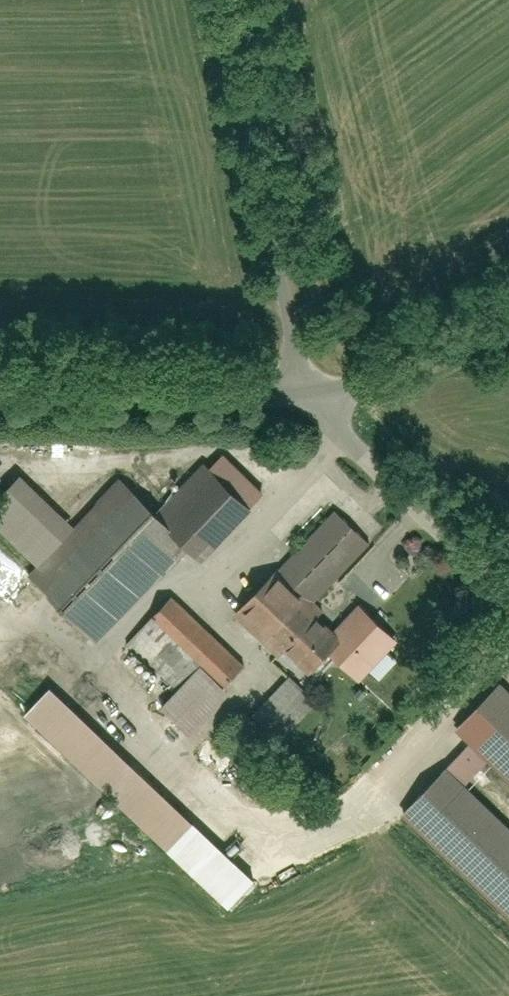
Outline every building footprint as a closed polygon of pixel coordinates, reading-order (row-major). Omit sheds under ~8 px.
[(97,642),(185,551),(198,564),(262,499),(217,454),(156,517),(119,481),(70,532),(15,479),(0,495),(0,534),(37,570),(30,577),(97,642)] [(333,513),(279,571),(316,606),(371,548),(333,513)] [(339,628),(316,606),(279,571),(239,613),(307,677),(334,649),(360,673),(406,624),(372,593),(339,628)] [(158,711),(186,738),(229,694),(224,690),(245,669),(173,600),(127,647),(175,694),(158,711)] [(312,698),(285,674),(252,710),(279,734),(312,698)] [(401,818),(508,921),(508,827),(466,786),(487,764),(508,784),(508,695),(500,687),(454,734),(468,748),(445,771),(401,818)] [(23,717),(167,855),(191,830),(47,692),(23,717)]
